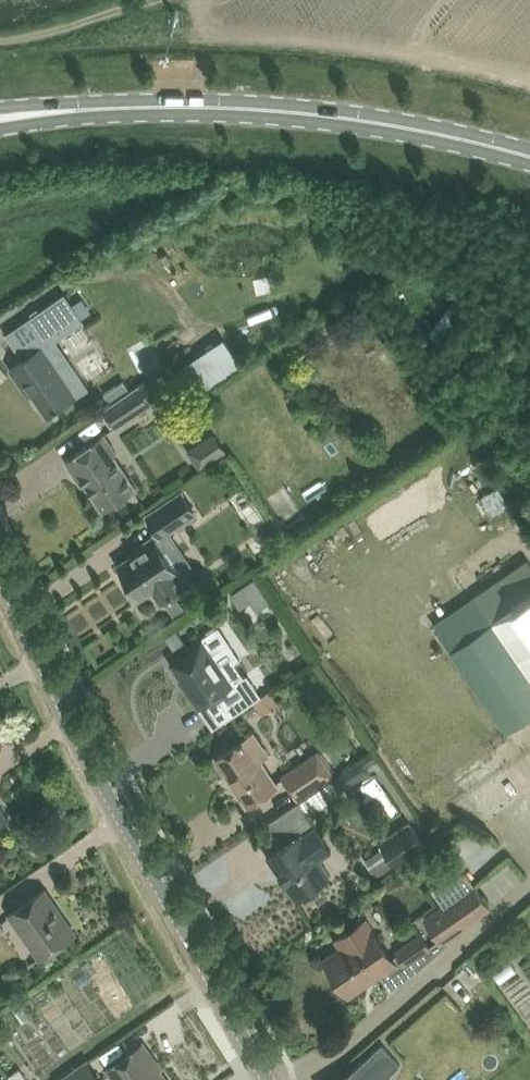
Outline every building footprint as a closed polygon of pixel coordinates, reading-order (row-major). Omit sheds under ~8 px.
[(67,359),(56,366),(43,347),(83,320),(65,294),(8,334),(25,359),(11,368),(23,384),(27,382),(48,413),(56,408),(57,410),(61,407),(61,406),(67,401),(76,395),(75,394),(86,386),(67,359)] [(180,354),(168,362),(193,399),(205,391),(180,354)] [(150,373),(167,363),(163,355),(162,356),(146,366),(150,373)] [(115,427),(151,402),(167,391),(155,373),(139,385),(131,390),(122,396),(103,409),(115,427)] [(124,380),(115,386),(122,396),(131,390),(124,380)] [(214,432),(188,451),(201,469),(227,451),(214,432)] [(104,509),(121,497),(136,487),(114,454),(117,452),(104,434),(66,460),(75,474),(78,472),(104,509)] [(173,592),(188,582),(182,572),(193,565),(172,532),(199,513),(185,491),(148,515),(161,533),(138,548),(141,552),(121,565),(130,579),(127,582),(135,594),(138,591),(140,594),(151,587),(161,601),(163,599),(173,592)] [(267,519),(257,525),(264,536),(274,529),(267,519)] [(254,578),(242,586),(251,601),(264,592),(254,578)] [(173,592),(163,599),(174,616),(184,609),(173,592)] [(492,621),(450,649),(506,731),(529,714),(529,676),(492,621)] [(177,629),(166,637),(174,648),(185,641),(177,629)] [(216,694),(231,716),(252,701),(252,702),(262,696),(247,674),(244,676),(234,660),(239,657),(227,641),(213,651),(203,637),(182,651),(184,653),(172,662),(183,678),(180,680),(190,695),(193,693),(201,705),(216,694)] [(247,805),(265,793),(277,785),(260,760),(268,755),(253,733),(235,746),(217,758),(247,805)] [(413,753),(431,749),(427,736),(410,740),(413,753)] [(299,798),(334,774),(317,750),(282,775),(299,798)] [(455,778),(484,821),(521,795),(492,752),(455,778)] [(373,756),(362,763),(367,771),(378,764),(373,756)] [(334,778),(341,789),(368,772),(367,771),(362,763),(360,760),(334,778)] [(337,787),(309,803),(318,818),(346,801),(337,787)] [(448,792),(430,803),(456,843),(474,831),(448,792)] [(395,793),(387,798),(400,819),(408,815),(395,793)] [(331,851),(313,823),(298,801),(266,823),(281,845),(267,855),(297,899),(315,887),(331,875),(320,859),(331,851)] [(9,818),(0,805),(0,824),(9,818)] [(383,848),(365,860),(377,877),(395,865),(396,867),(426,846),(409,821),(379,841),(383,848)] [(449,942),(446,937),(465,924),(488,908),(474,886),(473,885),(464,873),(436,891),(445,905),(426,918),(440,938),(431,944),(422,932),(395,950),(397,953),(411,974),(413,973),(449,942)] [(40,957),(57,945),(75,933),(44,889),(27,901),(9,913),(40,957)] [(393,962),(381,944),(365,920),(357,926),(339,938),(345,947),(327,960),(349,992),(393,962)] [(110,1072),(116,1079),(167,1079),(158,1067),(157,1068),(152,1061),(155,1059),(143,1043),(114,1064),(108,1068),(110,1072)] [(390,1079),(387,1076),(400,1064),(382,1043),(340,1079),(390,1079)] [(87,1061),(62,1079),(100,1079),(87,1061)] [(8,1076),(11,1079),(26,1079),(18,1068),(8,1076)]
